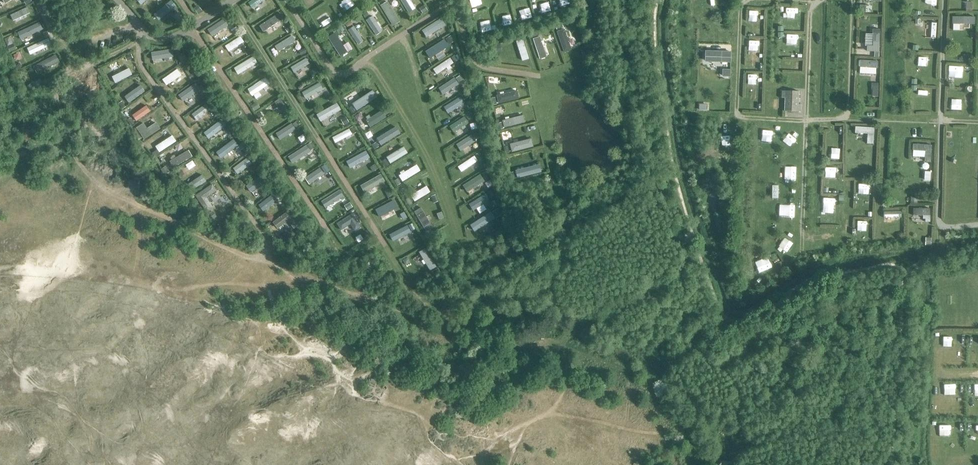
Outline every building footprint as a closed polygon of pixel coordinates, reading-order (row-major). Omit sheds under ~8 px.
[(249,3),(253,9),(266,0),(254,0),(249,3)] [(410,14),(415,10),(411,4),(415,2),(413,0),(401,0),(410,14)] [(381,5),(393,26),(400,22),(388,1),(381,5)] [(280,13),(260,26),(263,32),(284,19),(280,13)] [(366,18),(374,32),(379,28),(370,15),(366,18)] [(975,24),(975,17),(952,17),(952,24),(953,24),(953,31),(960,31),(960,24),(975,24)] [(212,35),(229,24),(225,19),(208,30),(212,35)] [(442,26),(438,20),(421,31),(424,37),(442,26)] [(348,30),(358,44),(363,40),(353,26),(348,30)] [(572,50),(565,29),(557,32),(564,52),(572,50)] [(879,57),(880,30),(873,29),(873,34),(874,34),(873,43),(871,43),(871,46),(867,46),(867,51),(875,52),(874,57),(879,57)] [(330,37),(340,53),(346,49),(335,34),(330,37)] [(244,42),(241,36),(226,46),(229,52),(244,42)] [(279,52),(296,41),(293,36),(275,46),(279,52)] [(547,57),(540,37),(533,39),(540,59),(547,57)] [(529,59),(523,39),(516,41),(523,61),(529,59)] [(449,46),(445,40),(430,49),(434,55),(449,46)] [(724,56),(712,57),(712,63),(725,62),(725,67),(730,67),(730,62),(731,62),(730,48),(724,48),(724,56)] [(238,75),(257,63),(253,56),(234,68),(238,75)] [(437,75),(454,63),(450,58),(433,69),(437,75)] [(294,74),(309,65),(305,59),(290,68),(294,74)] [(163,80),(167,85),(181,75),(178,69),(163,80)] [(265,78),(248,89),(253,96),(264,88),(266,90),(269,88),(267,86),(270,84),(265,78)] [(456,85),(453,80),(439,88),(442,93),(456,85)] [(306,99),(324,89),(320,82),(302,93),(306,99)] [(197,91),(194,85),(176,98),(179,104),(185,99),(187,102),(191,99),(189,97),(197,91)] [(499,103),(519,99),(517,91),(504,94),(504,92),(500,93),(501,94),(497,95),(499,103)] [(785,111),(801,112),(801,105),(798,104),(799,91),(782,91),(782,98),(785,98),(785,111)] [(357,110),(375,99),(371,93),(353,105),(357,110)] [(290,113),(280,98),(275,102),(284,116),(290,113)] [(461,104),(458,99),(444,108),(447,113),(461,104)] [(321,122),(341,110),(337,103),(317,115),(321,122)] [(196,120),(208,111),(205,106),(193,115),(196,120)] [(370,127),(385,118),(382,112),(366,122),(370,127)] [(504,128),(525,122),(523,115),(510,119),(509,116),(505,117),(506,120),(503,121),(504,128)] [(468,122),(465,117),(449,128),(452,133),(468,122)] [(208,139),(222,129),(218,124),(204,134),(208,139)] [(278,140),(296,129),(293,124),(275,135),(278,140)] [(380,146),(400,134),(396,127),(376,139),(380,146)] [(873,144),(874,128),(856,127),(855,133),(868,134),(867,143),(873,144)] [(352,134),(349,129),(333,138),(335,143),(346,138),(347,140),(349,138),(348,136),(352,134)] [(476,133),(452,148),(456,155),(480,139),(476,133)] [(512,152),(534,147),(532,138),(510,144),(512,152)] [(222,157),(239,144),(235,140),(218,152),(222,157)] [(932,145),(913,144),(913,150),(925,151),(925,161),(931,161),(932,145)] [(296,161),(311,151),(308,146),(293,156),(296,161)] [(391,164),(408,153),(404,147),(387,157),(391,164)] [(369,158),(366,152),(346,163),(350,169),(369,158)] [(238,174),(252,164),(247,158),(233,168),(238,174)] [(404,181),(420,171),(417,166),(401,176),(404,181)] [(309,184),(325,173),(322,168),(305,179),(309,184)] [(864,171),(864,179),(870,179),(870,180),(874,180),(875,173),(870,172),(864,171)] [(385,181),(381,174),(361,186),(365,193),(385,181)] [(486,180),(482,174),(463,186),(467,192),(486,180)] [(185,180),(193,191),(207,180),(203,175),(194,182),(190,176),(185,180)] [(250,192),(264,182),(260,177),(247,187),(250,192)] [(207,213),(214,208),(207,198),(218,191),(213,184),(195,196),(207,213)] [(415,201),(431,192),(427,186),(411,195),(415,201)] [(264,210),(281,196),(277,191),(260,204),(264,210)] [(325,208),(342,197),(338,191),(321,202),(325,208)] [(486,201),(483,196),(468,205),(471,210),(486,201)] [(395,208),(393,202),(377,210),(379,216),(395,208)] [(930,222),(930,209),(913,209),(913,216),(923,216),(923,219),(925,219),(925,222),(930,222)] [(294,229),(301,224),(290,210),(273,223),(278,229),(288,221),(294,229)] [(427,228),(444,218),(440,213),(424,223),(427,228)] [(493,218),(490,213),(475,223),(478,228),(493,218)] [(353,214),(337,224),(341,230),(351,225),(355,231),(361,227),(353,214)] [(410,231),(408,226),(393,234),(396,239),(410,231)] [(428,254),(425,249),(411,257),(414,262),(428,254)]
